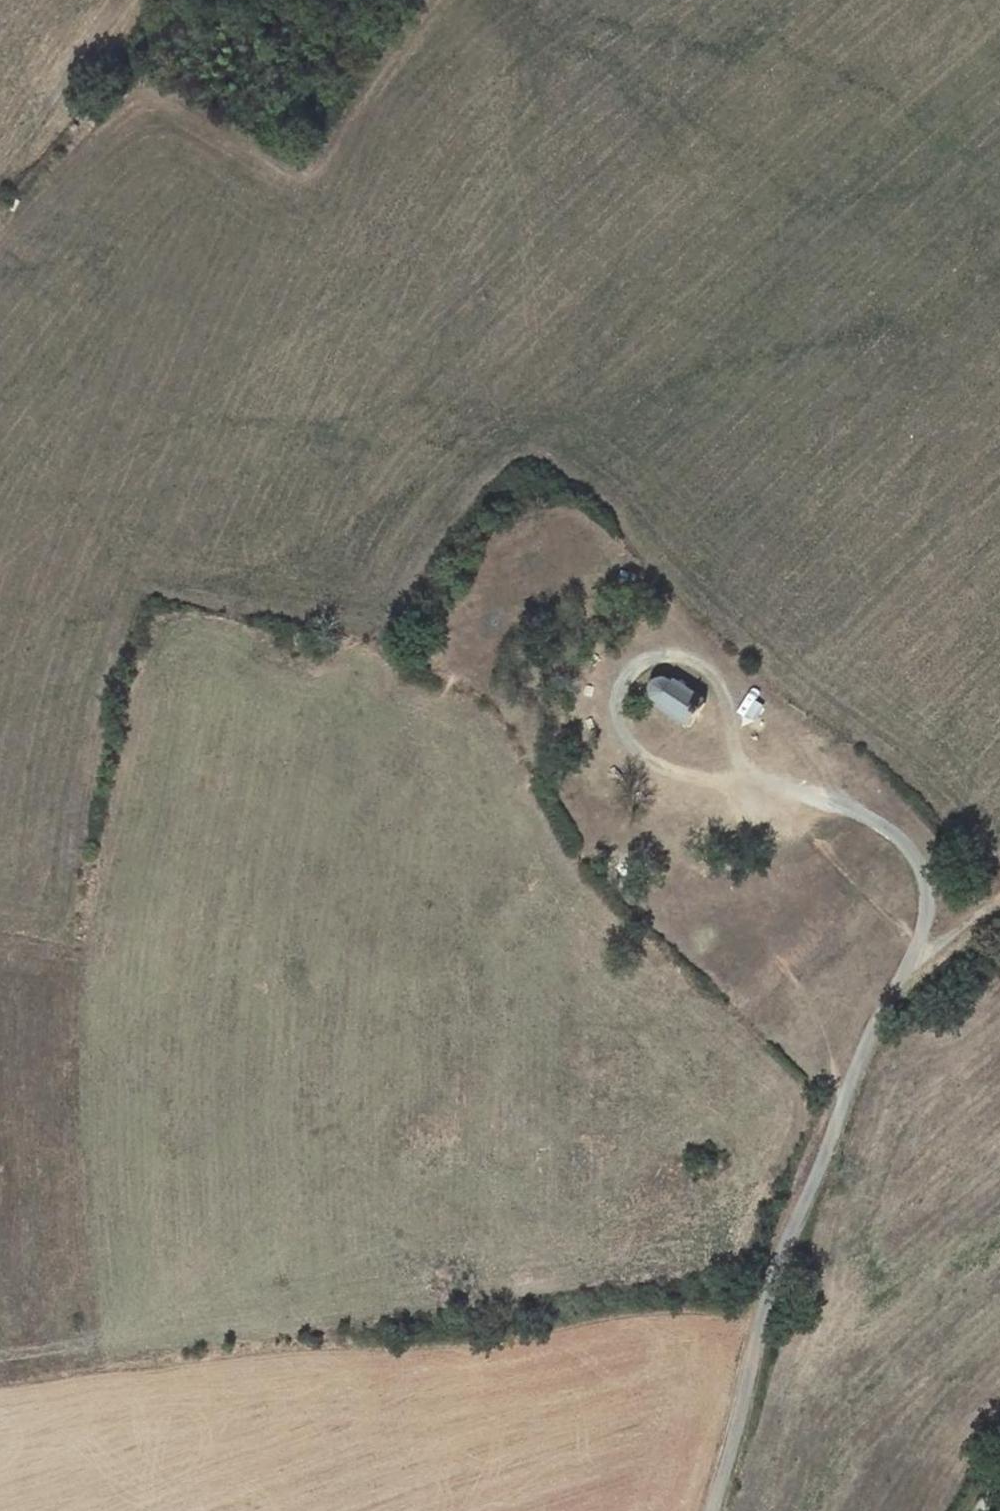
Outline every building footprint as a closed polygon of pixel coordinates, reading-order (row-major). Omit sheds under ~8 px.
[(651,704),(690,726),(702,705),(668,686),(666,689),(661,686),(655,686),(649,688),(646,691),(646,697),(651,704)]
